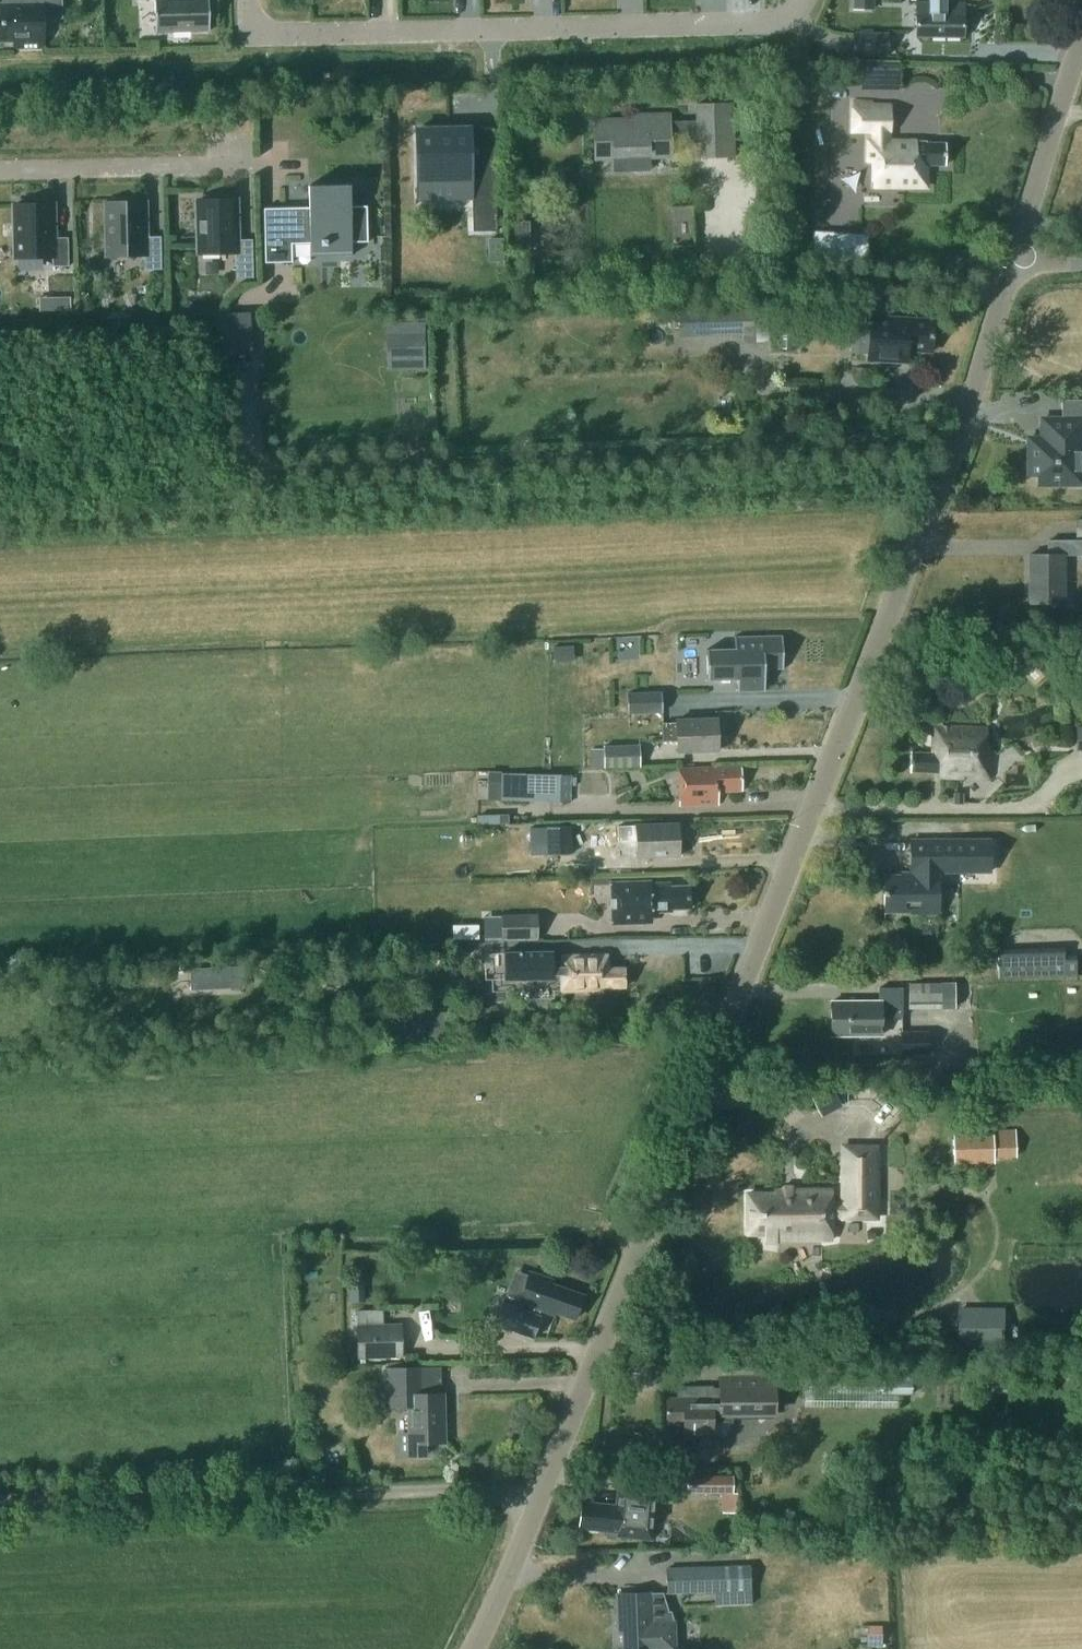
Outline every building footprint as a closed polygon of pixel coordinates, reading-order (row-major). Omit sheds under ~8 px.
[(15,39),(15,46),(43,45),(43,17),(61,17),(61,0),(24,0),(25,4),(0,5),(0,39),(15,39)] [(156,31),(157,31),(208,29),(208,30),(209,30),(208,0),(155,0),(156,31)] [(916,37),(964,37),(964,36),(964,3),(946,3),(946,0),(928,0),(928,3),(916,3),(916,36),(916,37)] [(855,33),(855,55),(888,55),(888,34),(855,33)] [(891,105),(872,105),(872,101),(854,101),(854,129),(874,129),(874,140),(869,140),(869,161),(874,161),(874,185),(903,185),(903,183),(927,183),(927,163),(947,164),(947,142),(927,142),(927,141),(889,140),(889,129),(891,130),(891,105)] [(697,103),(698,120),(698,145),(699,157),(735,156),(733,102),(697,103)] [(633,123),(596,124),(596,119),(595,120),(596,155),(628,154),(629,158),(629,169),(650,168),(650,157),(650,153),(671,153),(670,146),(670,121),(669,113),(633,114),(633,123)] [(469,126),(417,127),(417,131),(418,185),(418,201),(472,200),(473,231),(479,231),(497,231),(495,155),(495,128),(469,128),(469,126)] [(264,208),(265,263),(292,262),(292,243),(310,243),(310,256),(352,255),(351,242),(368,242),(367,206),(350,206),(350,185),(308,186),(309,207),(264,208)] [(208,199),(198,199),(199,254),(235,253),(236,278),(253,277),(252,239),(236,239),(235,198),(225,199),(225,196),(208,196),(208,199)] [(107,202),(108,256),(144,255),(144,269),(161,269),(161,236),(145,236),(144,201),(134,201),(134,198),(116,199),(117,202),(107,202)] [(69,266),(68,237),(53,237),(52,203),(42,203),(42,200),(25,200),(25,203),(15,204),(16,258),(52,257),(52,266),(69,266)] [(813,232),(812,261),(867,264),(869,235),(813,232)] [(488,238),(488,250),(503,249),(503,238),(488,238)] [(51,297),(52,310),(70,310),(70,296),(51,297)] [(755,343),(753,306),(677,310),(679,338),(741,335),(741,343),(755,343)] [(898,322),(871,321),(869,362),(896,363),(896,360),(913,361),(914,350),(931,351),(931,347),(933,345),(934,339),(931,337),(932,332),(934,330),(934,324),(932,322),(932,319),(898,317),(898,322)] [(426,372),(425,346),(400,347),(402,374),(426,372)] [(1062,399),(1062,418),(1043,418),(1043,437),(1029,437),(1030,475),(1038,475),(1038,484),(1081,484),(1081,399),(1062,399)] [(419,422),(419,431),(422,431),(422,439),(427,440),(428,432),(430,432),(431,423),(419,422)] [(1048,555),(1029,555),(1029,604),(1064,604),(1063,555),(1081,555),(1081,541),(1048,541),(1048,555)] [(734,636),(734,648),(706,649),(707,680),(737,680),(737,692),(765,691),(764,669),(783,669),(782,635),(734,636)] [(662,711),(661,692),(627,693),(627,713),(662,711)] [(662,723),(662,728),(663,740),(678,740),(678,751),(717,749),(715,717),(676,719),(676,722),(662,723)] [(932,726),(932,728),(931,752),(911,752),(910,772),(938,772),(938,779),(988,780),(988,746),(985,746),(985,728),(932,726)] [(604,744),(605,765),(640,765),(640,744),(604,744)] [(716,804),(715,791),(742,790),(741,766),(716,767),(716,766),(678,767),(680,805),(716,804)] [(570,802),(571,774),(501,773),(501,800),(570,802)] [(955,805),(964,805),(964,794),(955,794),(955,805)] [(679,855),(678,822),(636,824),(636,826),(619,826),(619,840),(637,839),(638,857),(679,855)] [(548,838),(548,827),(530,828),(530,839),(548,838)] [(548,827),(549,854),(572,854),(571,827),(548,827)] [(939,914),(939,871),(944,871),(944,840),(911,840),(911,871),(901,871),(901,876),(884,876),(883,923),(885,923),(885,910),(911,911),(911,914),(939,914)] [(610,884),(612,925),(636,924),(635,913),(661,911),(661,909),(689,907),(688,886),(669,887),(669,883),(649,884),(649,882),(610,884)] [(484,938),(502,938),(537,937),(536,914),(501,914),(501,915),(484,916),(484,938)] [(676,943),(636,942),(635,950),(676,950),(676,943)] [(625,985),(624,967),(607,968),(607,953),(562,954),(562,955),(550,955),(550,944),(518,945),(518,970),(518,981),(551,980),(551,977),(562,976),(562,990),(603,989),(603,985),(625,985)] [(1064,958),(997,959),(998,977),(1064,976),(1064,958)] [(956,983),(908,983),(908,1008),(956,1008),(956,983)] [(832,1034),(880,1034),(880,1017),(901,1017),(901,987),(880,987),(880,1000),(832,1000),(832,1034)] [(901,1054),(926,1054),(926,1032),(901,1032),(901,1054)] [(994,1163),(993,1132),(953,1134),(954,1165),(994,1163)] [(875,1145),(843,1144),(843,1204),(831,1204),(831,1190),(774,1190),(774,1193),(749,1193),(749,1231),(775,1231),(775,1237),(831,1237),(831,1213),(844,1214),(844,1216),(875,1216),(875,1145)] [(573,1319),(582,1295),(549,1283),(551,1279),(529,1271),(518,1303),(553,1316),(554,1312),(573,1319)] [(960,1353),(1005,1353),(1005,1318),(960,1318),(960,1353)] [(357,1324),(358,1357),(402,1356),(401,1323),(357,1324)] [(392,1405),(409,1405),(410,1432),(402,1433),(403,1455),(422,1454),(422,1441),(445,1440),(444,1393),(420,1393),(419,1366),(386,1367),(387,1395),(392,1395),(392,1405)] [(721,1388),(714,1388),(714,1387),(678,1387),(678,1398),(667,1398),(667,1424),(685,1424),(685,1436),(690,1436),(690,1437),(714,1437),(714,1423),(733,1422),(733,1406),(776,1406),(775,1377),(721,1377),(721,1388)] [(734,1473),(685,1473),(685,1493),(733,1494),(734,1473)] [(617,1538),(620,1536),(653,1538),(657,1487),(625,1485),(623,1505),(583,1502),(581,1528),(604,1530),(604,1534),(606,1534),(609,1538),(617,1538)] [(800,1545),(796,1552),(801,1559),(809,1558),(813,1551),(808,1544),(800,1545)] [(751,1589),(750,1565),(668,1568),(668,1592),(715,1590),(751,1589)] [(671,1620),(662,1591),(615,1593),(617,1625),(622,1625),(623,1648),(672,1648),(675,1648),(674,1620),(671,1620)] [(882,1626),(867,1626),(867,1646),(882,1646),(882,1626)]
